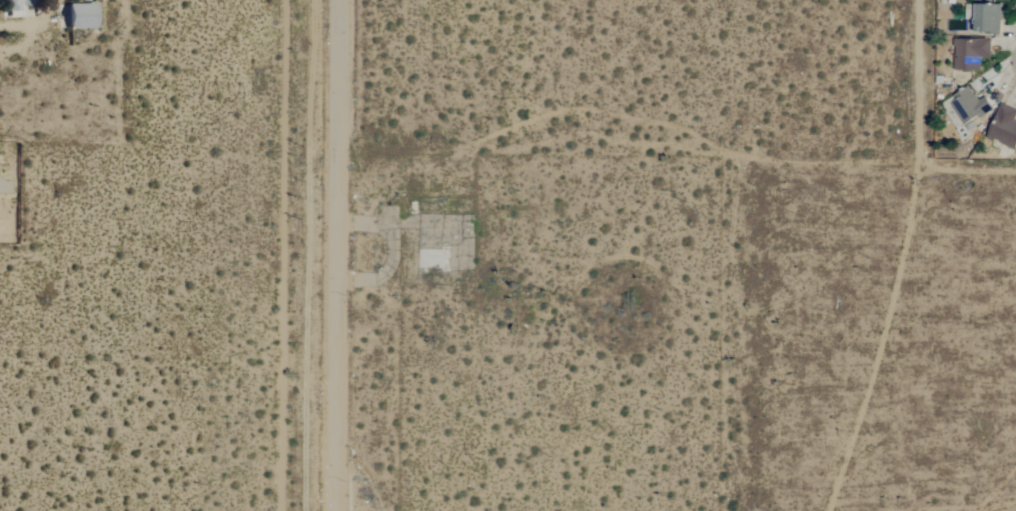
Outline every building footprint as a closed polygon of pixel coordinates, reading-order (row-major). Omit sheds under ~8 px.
[(3,12),(20,11),(20,6),(31,6),(30,0),(3,0),(3,12)] [(92,4),(65,4),(66,29),(92,28),(92,4)] [(1002,5),(970,4),(969,33),(1000,34),(1002,5)] [(991,39),(954,39),(953,71),(980,72),(980,58),(991,58),(991,39)] [(964,127),(993,108),(985,97),(978,101),(969,86),(947,100),(964,127)] [(1015,150),(1015,121),(1014,121),(1015,116),(1015,110),(999,104),(987,139),(1015,150)]
